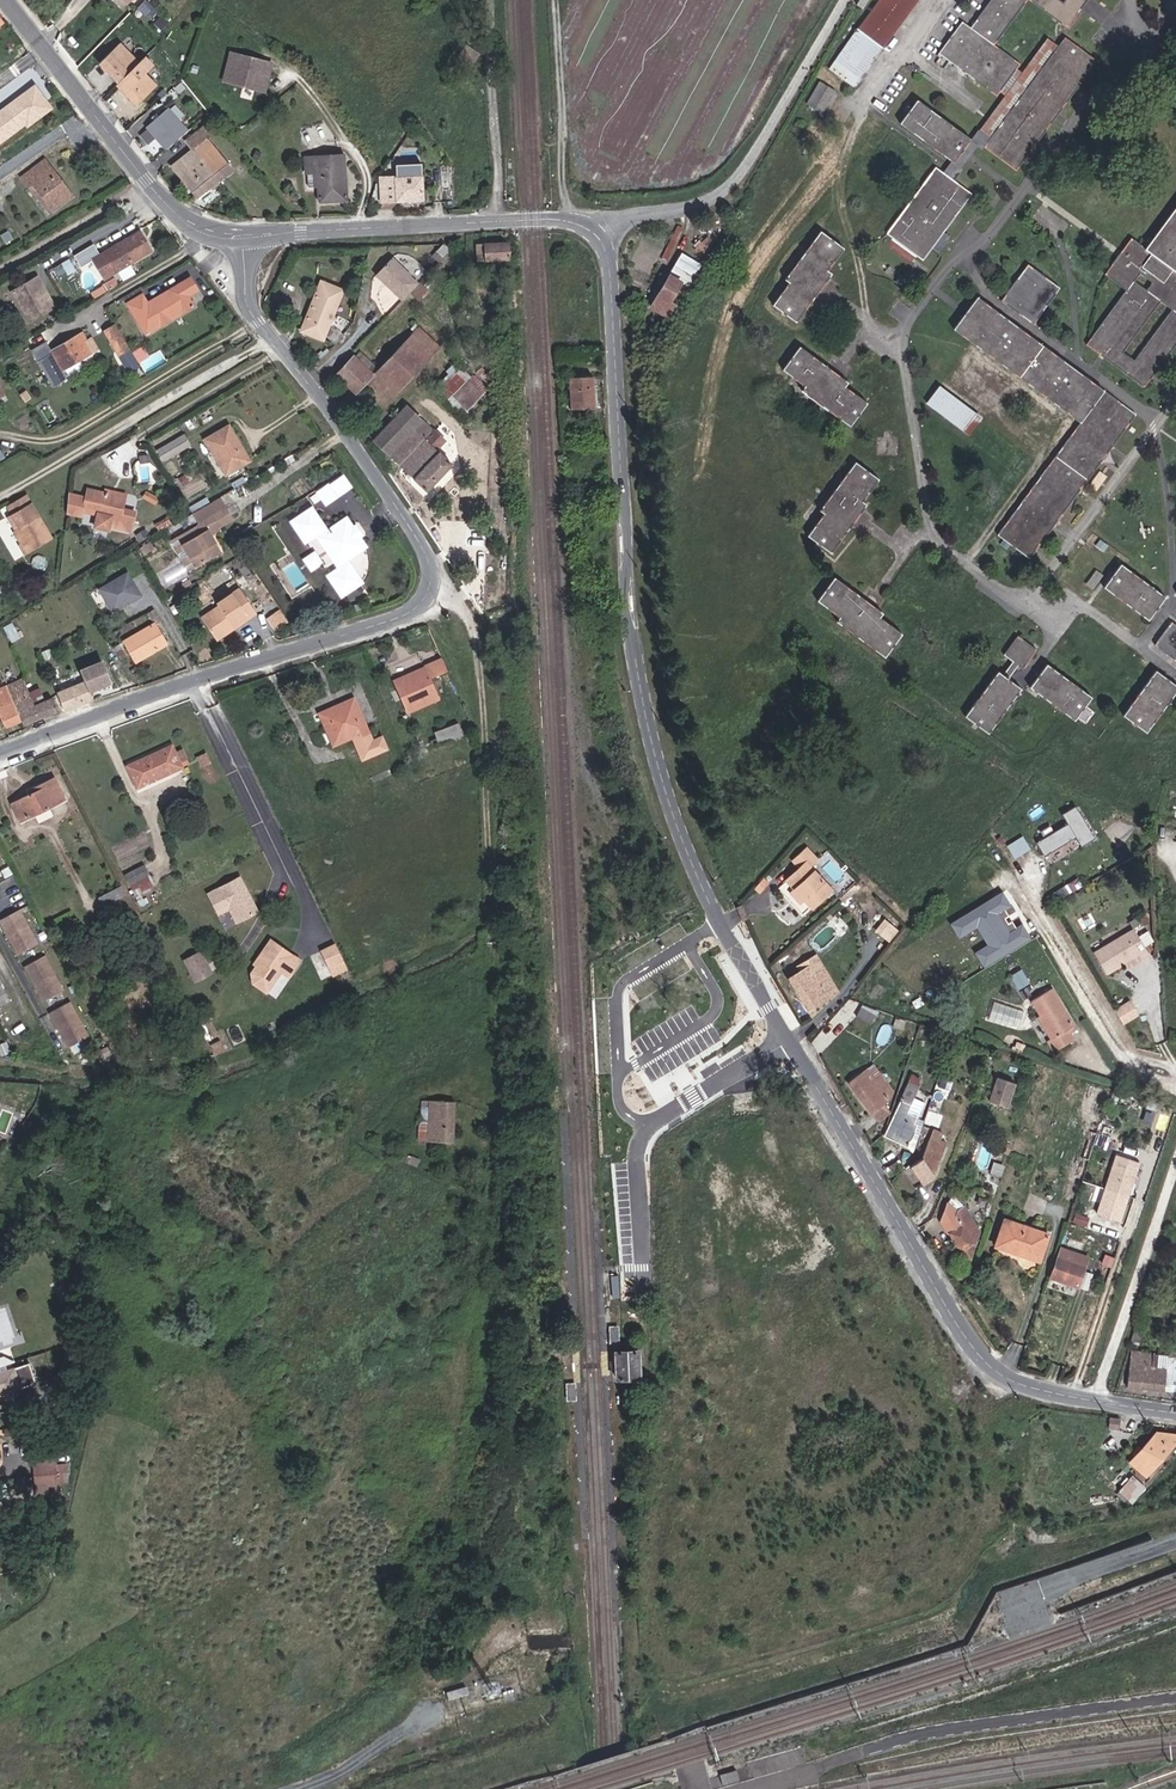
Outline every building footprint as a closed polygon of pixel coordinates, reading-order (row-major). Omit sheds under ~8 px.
[(856,29),(855,31),(881,50),(917,0),(878,0),(856,29)] [(1016,68),(1018,65),(993,45),(1026,0),(990,0),(970,28),(961,21),(938,53),(981,85),(987,89),(995,96),(998,92),(1016,68)] [(159,31),(167,24),(160,17),(153,25),(159,31)] [(1064,26),(1057,21),(1046,37),(1021,72),(1016,68),(998,92),(1004,96),(978,130),(989,138),(1057,45),(1053,42),(1064,26)] [(881,50),(855,31),(837,54),(862,73),(881,50)] [(1063,37),(1057,45),(989,138),(983,147),(1015,170),(1095,60),(1063,37)] [(116,79),(134,63),(137,59),(119,40),(98,59),(116,79)] [(265,91),(270,72),(256,68),(258,57),(230,49),(222,81),(265,91)] [(837,54),(831,62),(857,81),(862,73),(837,54)] [(270,72),(273,60),(258,57),(256,68),(270,72)] [(134,63),(116,79),(115,81),(131,98),(150,80),(134,63)] [(180,89),(186,84),(181,77),(174,83),(180,89)] [(817,86),(805,108),(820,117),(833,95),(817,86)] [(953,162),(970,139),(916,100),(900,123),(953,162)] [(186,127),(170,107),(150,124),(155,131),(166,144),(186,127)] [(215,129),(208,120),(185,138),(192,147),(171,164),(178,174),(183,171),(187,178),(183,181),(195,197),(232,168),(208,135),(215,129)] [(155,131),(150,124),(149,123),(142,129),(148,137),(155,131)] [(347,199),(345,153),(304,155),(305,172),(312,172),(312,185),(316,185),(317,201),(347,199)] [(32,184),(52,210),(72,196),(45,160),(21,177),(29,187),(32,184)] [(423,198),(421,173),(420,162),(396,163),(396,174),(377,175),(379,200),(423,198)] [(944,174),(935,167),(886,233),(923,260),(971,193),(944,174)] [(49,213),(52,210),(32,184),(29,187),(49,213)] [(1145,248),(1132,239),(1106,273),(1127,288),(1112,309),(1086,344),(1098,354),(1143,387),(1175,342),(1175,207),(1145,248)] [(667,260),(683,228),(678,225),(662,257),(667,260)] [(139,231),(92,258),(104,277),(147,252),(146,251),(142,243),(145,241),(139,231)] [(827,270),(843,248),(820,231),(785,279),(789,282),(772,304),(796,322),(831,273),(827,270)] [(476,242),(478,259),(484,258),(482,241),(476,242)] [(485,262),(509,261),(509,243),(484,244),(485,262)] [(433,251),(440,258),(446,251),(440,244),(433,251)] [(440,258),(433,251),(429,256),(436,262),(440,258)] [(687,286),(699,265),(681,255),(653,304),(665,310),(680,282),(687,286)] [(58,275),(73,267),(69,259),(54,268),(58,275)] [(371,277),(398,302),(414,285),(406,277),(407,276),(388,259),(371,277)] [(1001,300),(1013,309),(1033,323),(1059,287),(1028,264),(1001,300)] [(106,287),(114,282),(111,276),(103,280),(106,287)] [(43,286),(37,277),(12,291),(29,321),(54,307),(44,288),(41,290),(39,288),(43,286)] [(189,277),(167,290),(181,312),(192,305),(187,296),(197,290),(189,277)] [(341,292),(319,283),(311,303),(312,304),(300,333),(321,342),(341,292)] [(418,284),(401,302),(405,305),(411,299),(416,304),(427,293),(418,284)] [(181,312),(167,290),(146,303),(141,294),(127,302),(146,334),(181,312)] [(1135,414),(1083,375),(1077,371),(977,296),(953,329),(1080,422),(997,534),(1029,558),(1135,414)] [(133,353),(129,347),(115,323),(104,330),(118,354),(114,356),(125,374),(138,366),(136,364),(138,363),(133,353)] [(438,347),(417,328),(403,342),(424,362),(438,347)] [(61,370),(97,348),(91,337),(86,340),(82,332),(50,351),(61,370)] [(424,362),(403,342),(376,370),(371,375),(367,379),(390,401),(424,362)] [(848,382),(800,346),(783,369),(805,386),(802,391),(850,426),(867,402),(845,386),(848,382)] [(133,353),(138,363),(147,357),(141,348),(133,353)] [(371,375),(376,370),(359,352),(353,358),(371,375)] [(367,379),(371,375),(353,358),(335,375),(354,393),(367,379)] [(459,368),(444,382),(437,389),(446,398),(466,379),(465,379),(468,376),(459,368)] [(570,408),(594,406),(593,376),(568,378),(570,408)] [(446,398),(452,404),(462,414),(481,394),(466,379),(446,398)] [(939,385),(926,401),(969,434),(981,417),(939,385)] [(19,394),(25,402),(29,399),(24,392),(19,394)] [(426,431),(429,428),(405,406),(373,441),(398,466),(426,431)] [(236,447),(239,446),(227,426),(203,440),(225,475),(245,463),(236,447)] [(428,433),(426,431),(398,466),(425,492),(450,464),(435,450),(444,441),(432,429),(428,433)] [(170,445),(156,454),(161,462),(189,445),(181,432),(167,440),(170,445)] [(248,462),(239,446),(236,447),(245,463),(248,462)] [(808,536),(831,552),(866,503),(862,501),(879,478),(855,461),(820,510),(824,513),(808,536)] [(325,489),(334,501),(350,490),(342,478),(325,489)] [(322,508),(334,501),(325,489),(325,487),(314,494),(322,508)] [(99,495),(124,501),(126,494),(101,488),(99,495)] [(124,501),(99,495),(85,492),(80,514),(108,520),(106,529),(124,533),(127,519),(120,518),(122,512),(124,501)] [(157,500),(144,492),(140,499),(154,507),(157,500)] [(16,529),(12,532),(18,542),(16,543),(23,556),(49,540),(23,495),(7,504),(12,513),(8,515),(16,529)] [(221,511),(215,501),(192,515),(190,516),(195,526),(221,511)] [(12,513),(7,504),(3,507),(8,515),(12,513)] [(363,549),(357,541),(348,528),(348,527),(343,520),(324,533),(309,509),(288,522),(299,539),(313,530),(340,571),(326,580),(338,597),(359,583),(344,562),(363,549)] [(227,521),(221,511),(195,526),(177,536),(195,567),(219,554),(210,538),(207,533),(216,528),(227,521)] [(3,518),(12,532),(16,529),(8,515),(3,518)] [(348,528),(357,541),(360,539),(351,526),(348,527),(348,528)] [(207,533),(210,538),(219,533),(216,528),(207,533)] [(323,575),(326,580),(340,571),(313,530),(299,539),(303,545),(312,538),(333,569),(323,575)] [(185,573),(195,567),(177,536),(167,542),(185,573)] [(141,557),(152,551),(148,543),(136,549),(141,557)] [(1148,619),(1164,597),(1120,563),(1103,586),(1148,619)] [(98,589),(112,613),(123,606),(122,604),(128,601),(129,603),(141,596),(127,573),(98,589)] [(836,621),(885,656),(902,634),(880,617),(883,613),(834,577),(817,600),(839,616),(836,621)] [(248,614),(250,616),(255,613),(238,589),(218,603),(219,606),(203,617),(218,639),(236,626),(234,623),(248,614)] [(156,622),(160,620),(153,609),(147,613),(153,624),(156,622)] [(236,626),(250,616),(248,614),(234,623),(236,626)] [(281,627),(273,614),(264,621),(273,633),(281,627)] [(1171,621),(1154,644),(1175,660),(1175,625),(1171,621)] [(134,661),(167,642),(156,622),(153,624),(123,641),(134,661)] [(17,649),(26,645),(20,633),(11,637),(17,649)] [(1018,665),(1022,668),(1026,663),(1036,649),(1018,635),(1004,654),(1012,661),(1003,674),(998,670),(965,716),(988,732),(1021,687),(1008,678),(1018,665)] [(57,692),(65,710),(93,699),(89,691),(110,682),(102,661),(81,670),(85,681),(57,692)] [(438,697),(430,678),(443,672),(438,662),(425,667),(396,680),(409,711),(438,697)] [(1047,663),(1039,673),(1036,678),(1029,686),(1074,719),(1091,697),(1047,663)] [(1165,677),(1159,673),(1155,670),(1123,715),(1146,732),(1175,690),(1175,685),(1165,677)] [(7,684),(21,720),(23,724),(57,710),(52,697),(34,705),(22,678),(7,684)] [(5,726),(21,720),(7,684),(0,687),(0,715),(5,726)] [(373,741),(354,698),(320,714),(334,744),(354,736),(364,758),(378,752),(386,749),(381,737),(373,741)] [(458,723),(437,731),(442,743),(463,735),(458,723)] [(182,767),(172,747),(128,767),(138,788),(182,767)] [(12,803),(21,821),(65,799),(54,777),(43,783),(44,786),(12,803)] [(1068,823),(1037,840),(1044,853),(1076,835),(1082,845),(1095,837),(1077,804),(1062,812),(1068,823)] [(40,821),(54,814),(51,807),(36,813),(40,821)] [(1016,857),(1031,847),(1023,834),(1008,844),(1016,857)] [(813,866),(816,862),(805,851),(792,866),(798,872),(785,885),(795,894),(803,902),(811,910),(834,887),(813,866)] [(150,873),(146,865),(127,874),(131,882),(150,873)] [(208,891),(218,912),(229,907),(234,907),(239,919),(257,910),(250,894),(246,893),(243,888),(245,885),(240,875),(208,891)] [(757,884),(750,892),(757,898),(764,890),(757,884)] [(98,896),(103,906),(126,895),(122,885),(98,896)] [(1010,905),(1001,892),(951,923),(960,937),(976,927),(986,944),(974,952),(984,968),(1031,939),(1022,924),(1008,933),(996,914),(1010,905)] [(803,902),(795,894),(791,898),(799,906),(803,902)] [(229,907),(236,920),(239,919),(234,907),(229,907)] [(0,918),(0,923),(17,953),(36,943),(17,908),(0,918)] [(889,939),(900,924),(886,914),(876,929),(889,939)] [(1133,928),(1092,953),(1104,975),(1137,955),(1140,960),(1148,955),(1133,928)] [(300,959),(271,940),(259,959),(262,960),(258,966),(253,974),(255,984),(268,992),(282,971),(289,975),(300,959)] [(328,964),(343,957),(336,942),(321,949),(328,964)] [(193,977),(214,966),(205,949),(184,960),(193,977)] [(62,989),(43,955),(24,965),(43,999),(62,989)] [(819,960),(810,965),(829,997),(837,992),(819,960)] [(789,978),(808,1010),(829,997),(810,965),(789,978)] [(1049,989),(1030,1001),(1039,1016),(1037,1017),(1051,1040),(1047,1042),(1053,1052),(1072,1040),(1066,1030),(1072,1026),(1049,989)] [(1017,1028),(1023,1010),(993,1000),(987,1018),(1017,1028)] [(88,1035),(69,1001),(49,1011),(68,1046),(88,1035)] [(1137,1014),(1129,1001),(1114,1010),(1122,1024),(1137,1014)] [(858,1015),(869,1022),(873,1015),(861,1008),(858,1015)] [(893,1034),(900,1036),(905,1020),(898,1018),(893,1034)] [(842,1056),(837,1058),(833,1051),(830,1053),(841,1074),(849,1070),(842,1056)] [(871,1064),(866,1068),(874,1080),(880,1076),(871,1064)] [(849,1082),(872,1113),(877,1120),(890,1110),(885,1103),(891,1098),(896,1086),(892,1081),(887,1085),(880,1076),(874,1080),(866,1068),(849,1082)] [(1009,1106),(1017,1082),(996,1075),(989,1100),(1009,1106)] [(885,1135),(908,1145),(917,1125),(912,1123),(922,1103),(912,1099),(917,1088),(909,1084),(885,1135)] [(430,1107),(430,1100),(422,1099),(422,1107),(430,1107)] [(429,1123),(428,1139),(453,1140),(455,1100),(430,1100),(430,1107),(429,1123)] [(927,1122),(937,1126),(939,1118),(929,1115),(927,1122)] [(419,1139),(428,1139),(429,1123),(420,1122),(419,1139)] [(910,1165),(921,1183),(934,1175),(946,1142),(941,1140),(944,1132),(934,1128),(922,1157),(910,1165)] [(1119,1221),(1139,1162),(1116,1154),(1097,1213),(1119,1221)] [(891,1173),(901,1166),(898,1160),(888,1168),(891,1173)] [(942,1221),(969,1265),(980,1232),(963,1205),(953,1197),(949,1202),(942,1221)] [(1086,1225),(1089,1216),(1075,1211),(1072,1220),(1086,1225)] [(996,1245),(1020,1253),(1029,1226),(1005,1218),(996,1245)] [(1029,1226),(1020,1253),(1039,1259),(1048,1233),(1029,1226)] [(1052,1276),(1077,1285),(1087,1256),(1061,1248),(1052,1276)] [(618,1276),(608,1276),(609,1301),(619,1300),(618,1276)] [(632,1322),(613,1323),(615,1347),(633,1347),(632,1322)] [(1131,1342),(1139,1345),(1145,1324),(1138,1322),(1131,1342)] [(616,1378),(639,1377),(638,1350),(615,1351),(616,1378)] [(1127,1385),(1164,1389),(1166,1366),(1153,1364),(1154,1353),(1131,1350),(1127,1385)] [(1164,1389),(1174,1390),(1175,1378),(1175,1355),(1170,1354),(1154,1353),(1153,1364),(1166,1366),(1164,1389)] [(0,1371),(0,1393),(34,1382),(28,1363),(0,1371)] [(573,1383),(566,1384),(566,1388),(567,1402),(574,1402),(573,1383)] [(1175,1443),(1175,1436),(1160,1423),(1129,1463),(1149,1478),(1175,1443)] [(54,1463),(31,1465),(33,1482),(56,1479),(54,1463)] [(1132,1473),(1119,1490),(1133,1502),(1147,1485),(1132,1473)] [(735,1771),(719,1776),(722,1785),(738,1780),(735,1771)]
